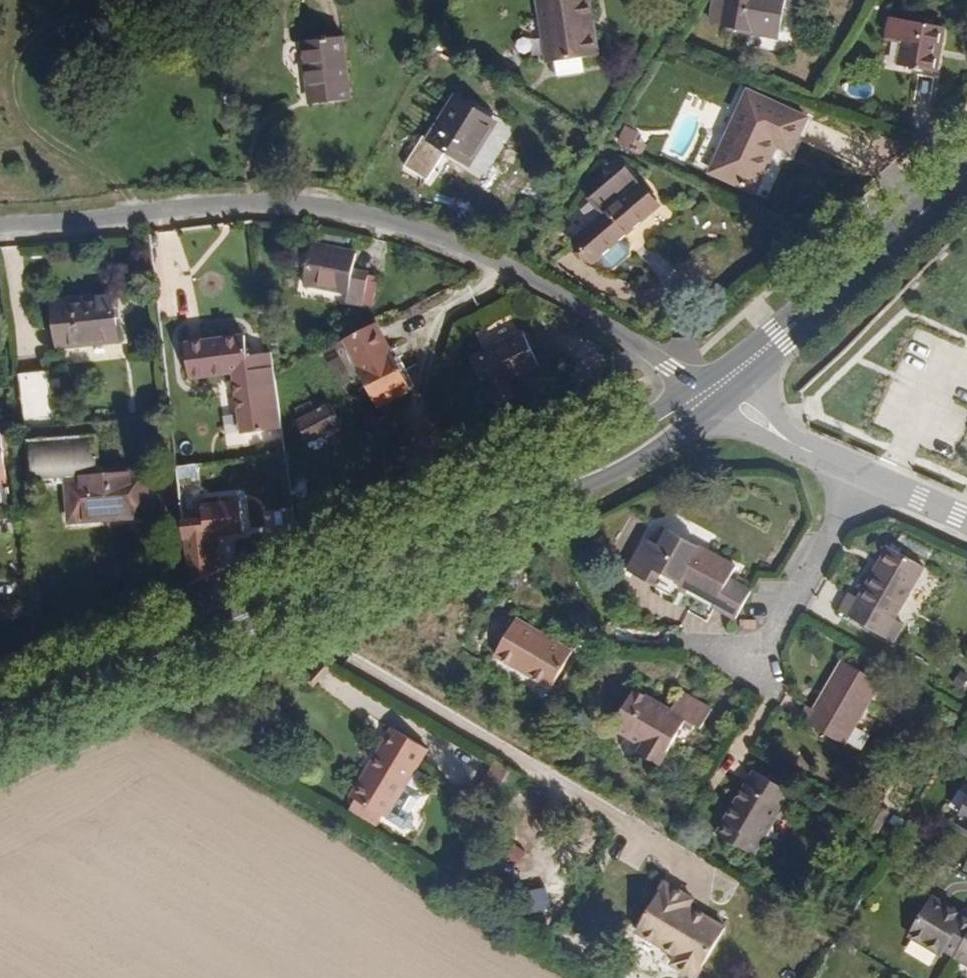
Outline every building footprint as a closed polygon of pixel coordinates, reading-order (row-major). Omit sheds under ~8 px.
[(526,52),(579,46),(575,21),(568,22),(564,0),(519,0),(526,52)] [(572,0),(564,0),(568,22),(575,21),(572,0)] [(771,0),(699,0),(696,14),(709,16),(707,20),(763,32),(771,0)] [(923,73),(934,28),(905,21),(886,17),(880,36),(894,40),(888,64),(923,73)] [(273,91),(316,85),(307,21),(268,27),(272,60),(268,61),(273,91)] [(439,153),(469,111),(430,84),(401,126),(394,122),(382,139),(407,156),(419,140),(439,153)] [(772,145),(785,114),(729,87),(691,167),(735,189),(754,148),(752,147),(756,138),(772,145)] [(622,125),(616,145),(638,152),(645,132),(622,125)] [(592,234),(633,202),(600,162),(564,192),(579,210),(545,237),(562,258),(568,254),(576,264),(584,264),(599,252),(600,244),(592,234)] [(617,239),(600,261),(612,270),(629,248),(617,239)] [(363,294),(364,277),(319,274),(319,313),(361,316),(361,325),(378,326),(381,295),(363,294)] [(59,358),(120,354),(118,311),(82,314),(56,315),(59,358)] [(252,330),(247,331),(246,314),(217,317),(187,319),(191,360),(234,357),(238,417),(275,414),(271,341),(253,342),(252,330)] [(271,341),(270,330),(252,330),(253,342),(271,341)] [(352,355),(364,376),(393,360),(382,339),(352,355)] [(517,393),(546,377),(535,353),(529,341),(479,368),(500,412),(520,401),(517,393)] [(329,360),(338,385),(350,381),(340,356),(329,360)] [(388,421),(417,404),(393,360),(364,376),(388,421)] [(26,441),(52,439),(47,385),(21,387),(26,441)] [(317,457),(347,441),(337,421),(306,437),(317,457)] [(151,487),(108,489),(105,451),(36,454),(39,495),(75,493),(78,533),(154,526),(151,487)] [(0,518),(0,532),(11,529),(8,516),(0,518)] [(738,581),(743,572),(678,533),(670,546),(656,537),(637,570),(660,584),(668,574),(722,607),(720,612),(739,624),(758,594),(738,581)] [(199,595),(228,582),(224,544),(193,549),(199,595)] [(897,626),(927,575),(895,557),(864,606),(855,601),(844,619),(895,651),(906,632),(897,626)] [(21,616),(20,580),(0,581),(0,617),(21,616)] [(554,703),(577,666),(519,631),(497,667),(554,703)] [(849,752),(886,690),(851,669),(831,700),(821,716),(814,712),(806,726),(849,752)] [(688,706),(678,723),(644,703),(621,739),(650,757),(646,765),(667,777),(690,737),(698,742),(700,739),(707,743),(718,724),(688,706)] [(389,826),(430,758),(395,737),(372,775),(379,779),(362,808),(389,826)] [(362,808),(379,779),(372,775),(355,804),(362,808)] [(763,865),(800,804),(761,781),(725,843),(763,865)] [(880,806),(865,823),(874,831),(889,814),(880,806)] [(546,887),(527,889),(530,912),(548,910),(546,887)] [(705,904),(675,887),(648,934),(688,958),(683,967),(702,977),(708,977),(734,934),(699,913),(705,904)] [(947,959),(957,966),(966,948),(966,922),(965,921),(964,924),(936,909),(915,945),(940,959),(947,959)] [(957,966),(966,973),(966,948),(957,966)]
